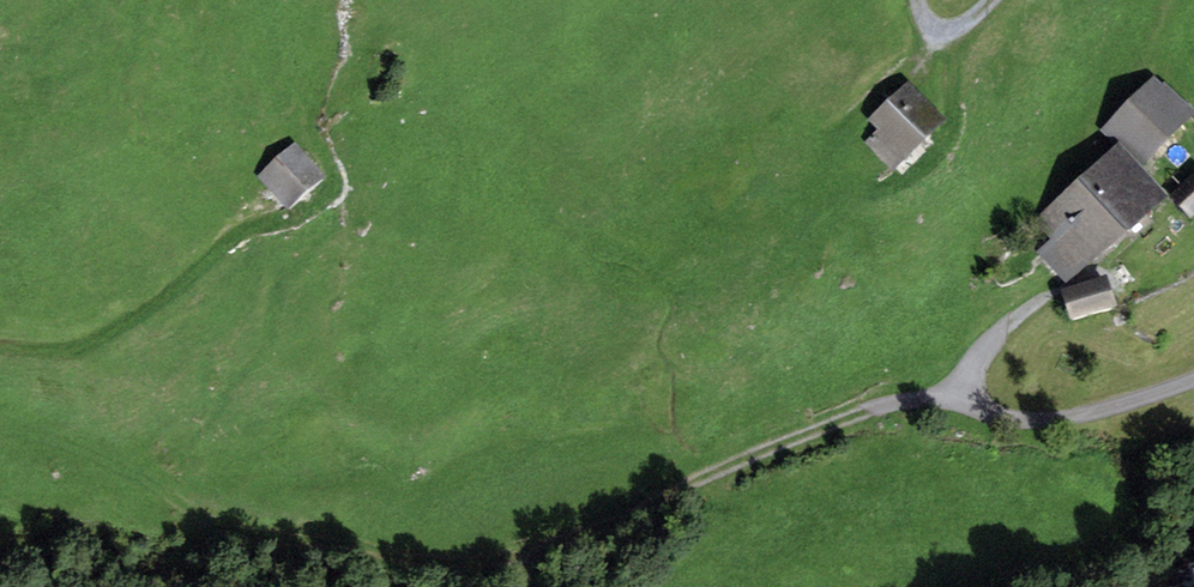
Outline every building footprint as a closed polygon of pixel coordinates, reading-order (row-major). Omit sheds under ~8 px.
[(1153,80),(1104,129),(1139,163),(1188,114),(1153,80)] [(880,131),(870,141),(895,166),(941,121),(906,85),(870,120),(880,131)] [(295,148),(251,186),(278,218),(322,180),(295,148)] [(1132,171),(1115,151),(1080,181),(1123,232),(1159,202),(1139,178),(1144,174),(1137,167),(1132,171)] [(1173,197),(1192,217),(1193,215),(1193,177),(1173,197)] [(1094,255),(1095,256),(1123,232),(1080,181),(1050,206),(1052,209),(1038,221),(1054,241),(1041,252),(1064,280),(1094,255)] [(1065,293),(1074,320),(1113,307),(1104,280),(1065,293)]
